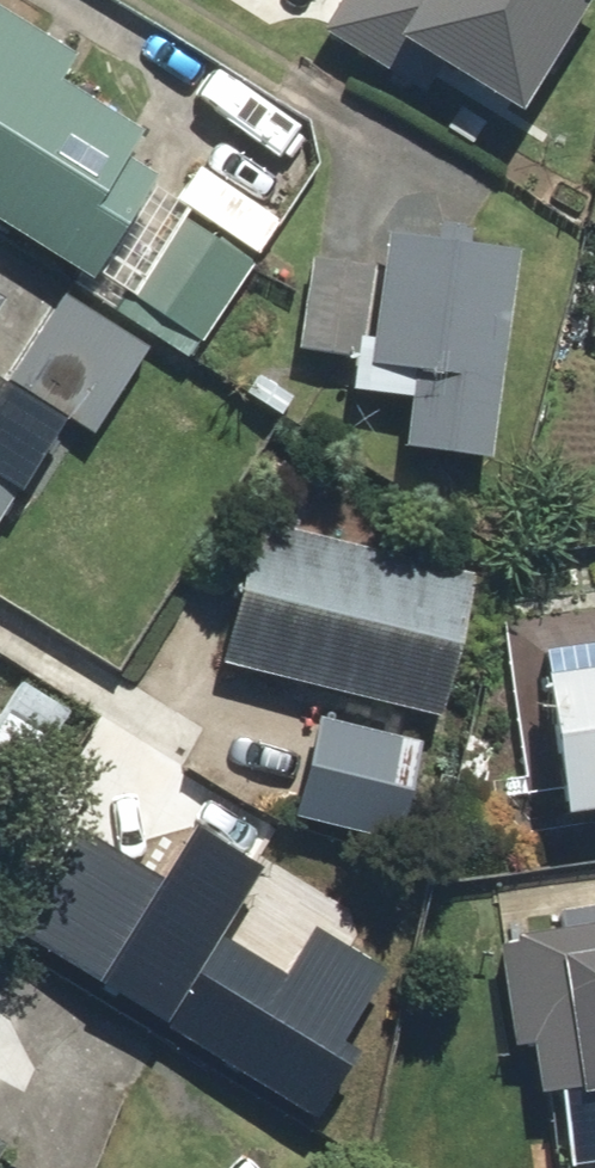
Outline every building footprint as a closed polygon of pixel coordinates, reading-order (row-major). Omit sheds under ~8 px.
[(102,269),(182,143),(73,74),(89,49),(12,0),(0,0),(0,205),(102,269)] [(594,10),(594,0),(329,0),(321,14),(386,52),(400,29),(536,109),(594,10)] [(269,254),(190,206),(138,292),(216,340),(269,254)] [(505,455),(525,240),(393,228),(390,254),(311,246),(302,347),(360,352),(357,383),(417,388),(411,446),(505,455)] [(24,297),(0,282),(0,335),(24,297)] [(164,341),(65,285),(14,374),(114,430),(164,341)] [(14,433),(0,425),(0,455),(14,433)] [(41,481),(0,455),(0,546),(41,481)] [(480,573),(254,513),(218,650),(444,710),(480,573)] [(542,644),(565,796),(594,792),(594,636),(542,644)] [(425,734),(315,704),(286,811),(396,841),(425,734)] [(86,820),(14,936),(326,1129),(375,1050),(351,1035),(384,981),(319,940),(295,980),(223,935),(267,866),(192,820),(163,867),(86,820)] [(516,1094),(567,1087),(579,1166),(594,1164),(594,914),(492,929),(516,1094)]
